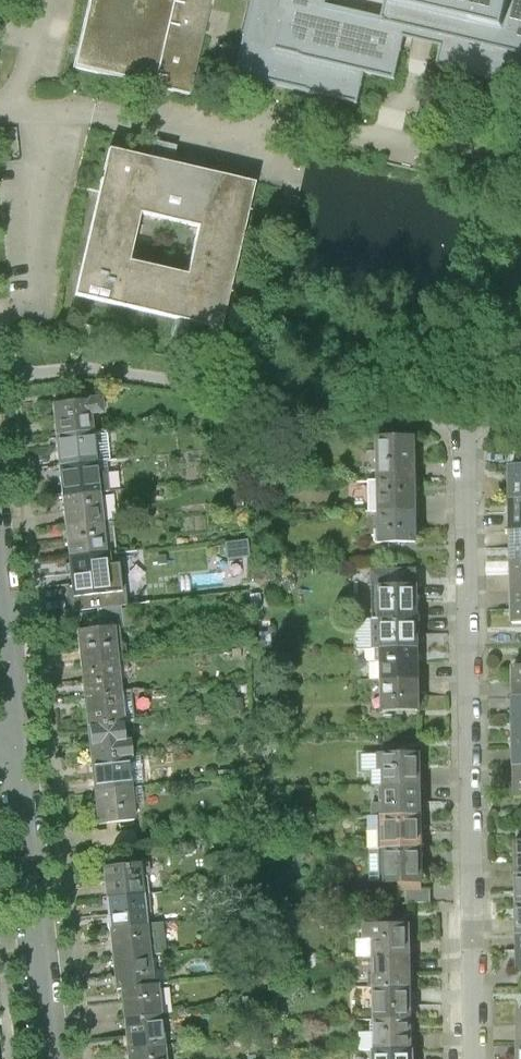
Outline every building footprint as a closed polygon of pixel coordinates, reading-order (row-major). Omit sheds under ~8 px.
[(72,69),(189,96),(205,25),(211,0),(88,0),(72,69)] [(233,74),(283,85),(359,103),(367,72),(397,80),(407,38),(425,42),(445,47),(440,67),(520,87),(520,0),(354,0),(384,6),(381,21),(324,9),(326,0),(250,0),(233,74)] [(108,150),(74,296),(220,329),(254,184),(160,162),(108,150)] [(51,402),(54,432),(95,427),(93,414),(104,413),(102,396),(51,402)] [(54,432),(58,462),(98,458),(95,427),(54,432)] [(378,437),(379,473),(419,472),(418,436),(378,437)] [(58,462),(62,497),(102,492),(98,458),(58,462)] [(510,497),(520,497),(520,466),(509,466),(510,497)] [(379,473),(380,509),(420,508),(419,472),(379,473)] [(62,497),(66,525),(106,520),(102,492),(62,497)] [(510,529),(520,528),(520,497),(510,497),(510,529)] [(380,509),(380,544),(421,543),(420,508),(380,509)] [(66,525),(69,553),(109,548),(106,520),(66,525)] [(510,560),(520,560),(520,528),(510,529),(510,560)] [(69,553),(73,584),(113,579),(109,548),(69,553)] [(511,591),(520,591),(520,560),(510,560),(511,591)] [(113,579),(73,584),(76,608),(96,606),(130,602),(127,577),(113,579)] [(377,584),(378,616),(419,615),(418,583),(377,584)] [(511,622),(520,622),(520,591),(511,591),(511,622)] [(130,602),(96,606),(98,627),(116,625),(138,622),(135,601),(130,602)] [(378,616),(379,648),(420,646),(419,615),(378,616)] [(74,630),(78,662),(120,657),(116,625),(98,627),(74,630)] [(379,648),(380,679),(421,678),(420,646),(379,648)] [(78,662),(82,694),(124,689),(120,657),(78,662)] [(514,696),(520,696),(520,663),(513,664),(514,696)] [(380,679),(381,711),(422,709),(421,678),(380,679)] [(82,694),(86,727),(128,722),(124,689),(82,694)] [(86,727),(90,760),(132,755),(128,722),(86,727)] [(382,750),(383,783),(424,782),(423,749),(382,750)] [(90,760),(94,792),(135,787),(132,755),(90,760)] [(383,783),(384,816),(425,815),(424,782),(383,783)] [(94,792),(98,825),(139,820),(135,787),(94,792)] [(384,816),(385,849),(426,848),(425,815),(384,816)] [(385,849),(386,882),(427,880),(426,848),(385,849)] [(103,867),(107,899),(144,895),(139,862),(103,867)] [(107,899),(111,931),(148,926),(144,895),(107,899)] [(374,925),(374,956),(411,956),(411,924),(374,925)] [(111,931),(115,959),(151,954),(148,926),(111,931)] [(115,959),(118,988),(155,983),(151,954),(115,959)] [(374,956),(375,988),(412,987),(411,956),(374,956)] [(118,988),(122,1016),(159,1011),(155,983),(118,988)] [(375,988),(375,1019),(413,1019),(412,987),(375,988)] [(122,1016),(126,1044),(163,1040),(159,1011),(122,1016)] [(375,1019),(376,1051),(413,1050),(413,1019),(375,1019)] [(128,1058),(165,1058),(163,1040),(126,1044),(128,1058)] [(376,1058),(413,1058),(413,1050),(376,1051),(376,1058)]
